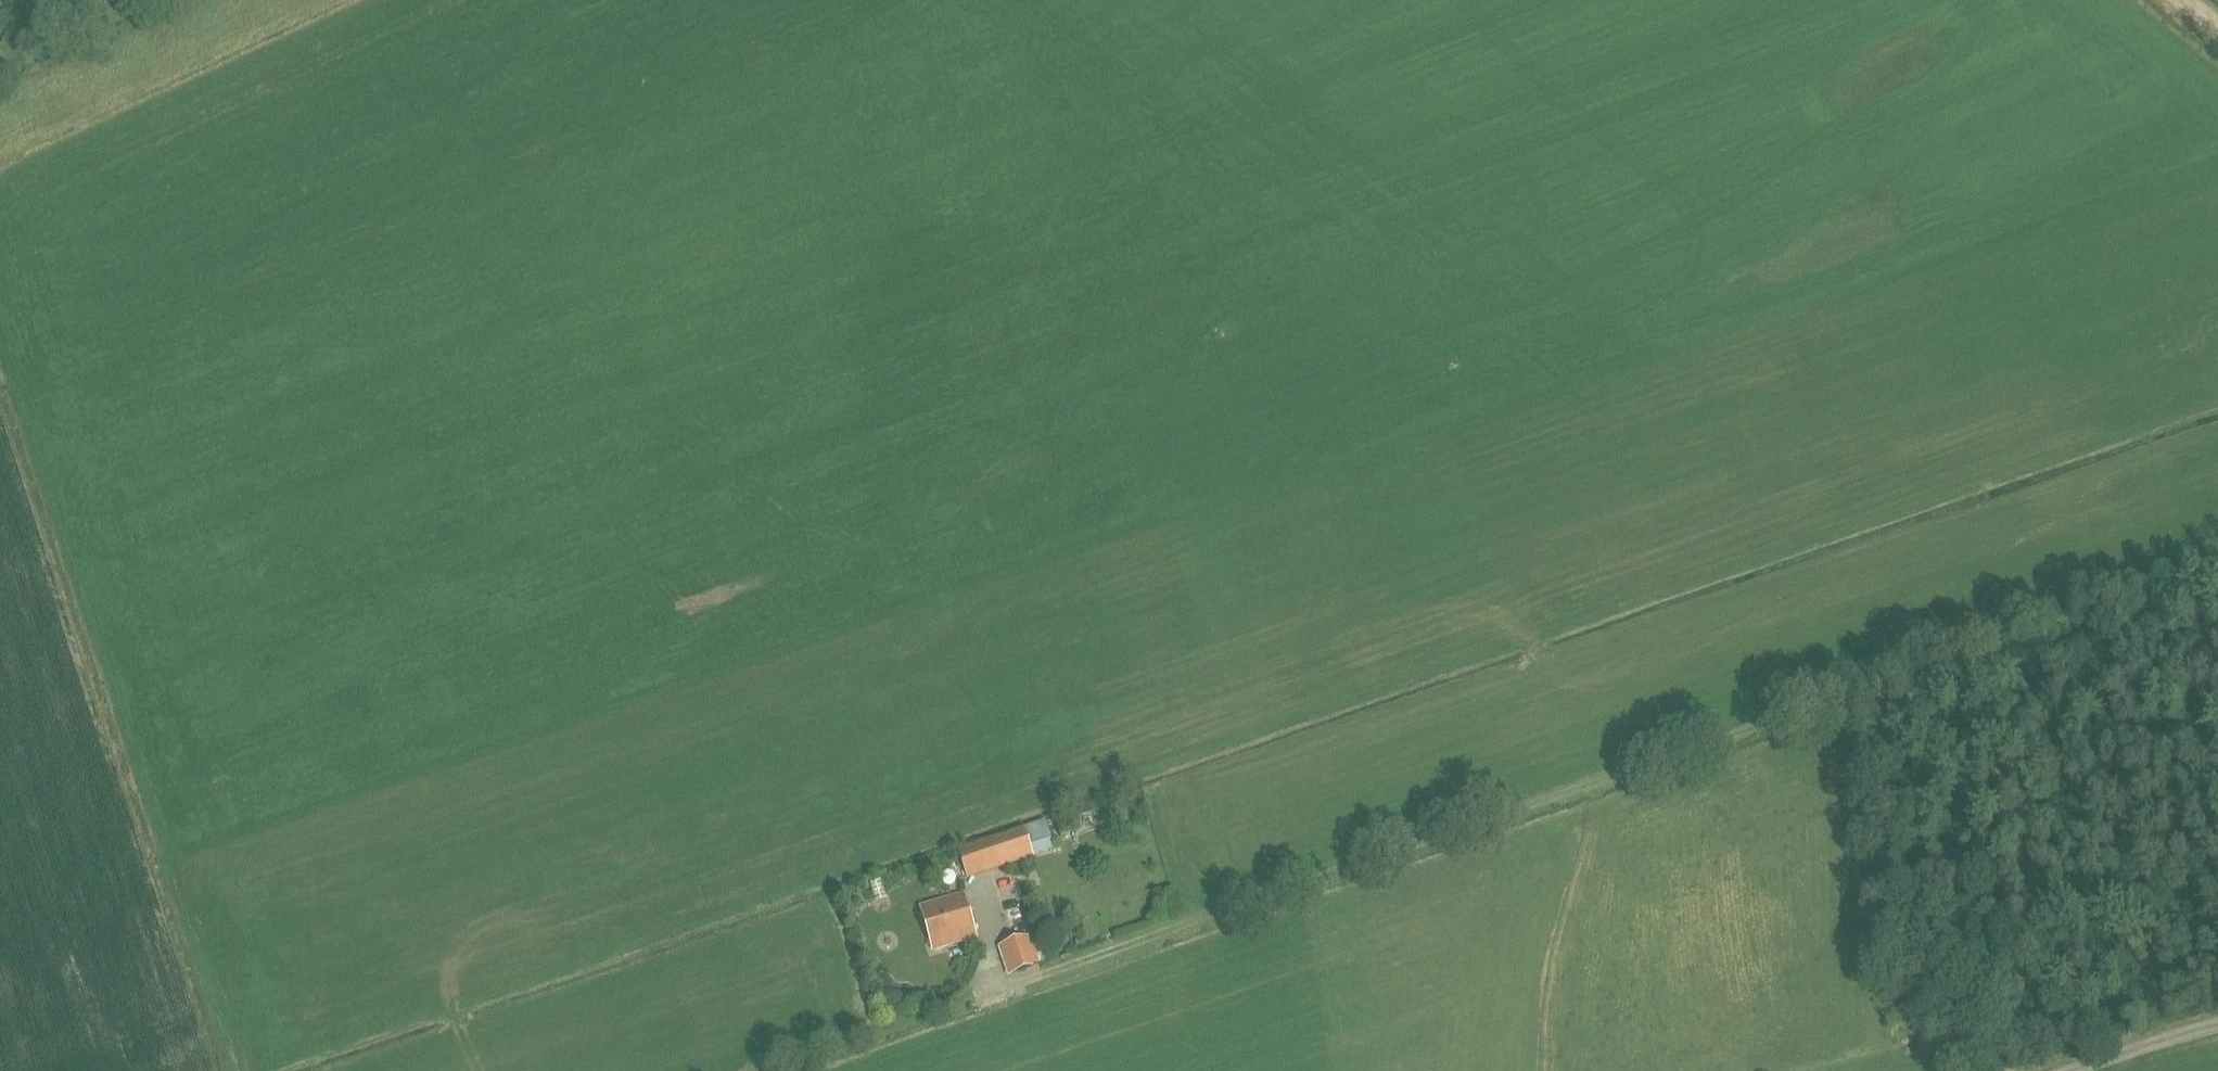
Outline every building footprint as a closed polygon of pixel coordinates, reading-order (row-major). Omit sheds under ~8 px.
[(958,851),(968,881),(1056,851),(1046,821),(1024,829),(958,851)] [(881,880),(870,884),(876,904),(888,900),(881,880)] [(933,949),(976,936),(964,897),(921,909),(933,949)] [(1029,937),(1001,947),(1010,976),(1039,966),(1029,937)]
